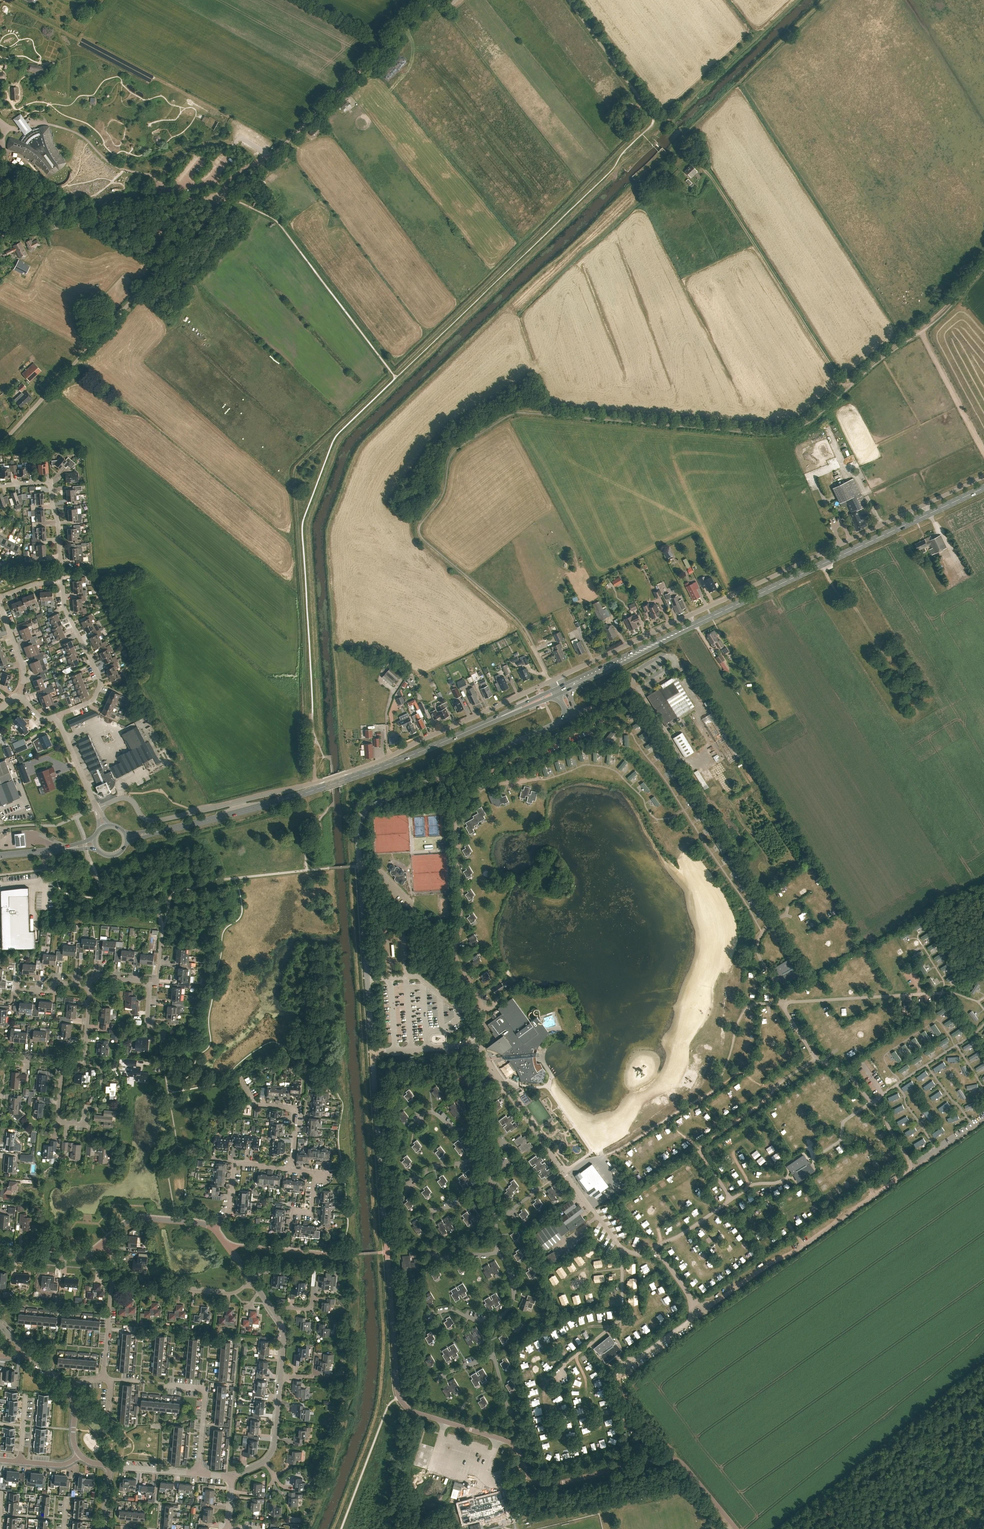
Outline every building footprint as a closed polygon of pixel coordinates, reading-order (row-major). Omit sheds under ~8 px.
[(47,67),(29,64),(28,70),(46,73),(47,67)] [(339,105),(343,110),(350,104),(345,100),(339,105)] [(7,148),(7,149),(12,151),(17,152),(21,154),(25,157),(25,158),(27,160),(28,159),(30,160),(29,161),(31,163),(34,165),(36,166),(35,167),(38,170),(39,170),(40,172),(39,173),(42,176),(43,176),(44,178),(45,178),(47,178),(48,177),(49,177),(51,176),(52,175),(53,174),(54,173),(54,171),(57,170),(59,170),(60,169),(62,167),(63,166),(65,164),(66,162),(64,160),(65,160),(62,157),(60,154),(59,155),(58,152),(59,152),(56,147),(55,147),(54,145),(55,144),(54,142),(53,142),(52,139),(53,139),(52,136),(51,137),(50,134),(51,134),(51,129),(50,129),(49,127),(47,126),(44,126),(41,126),(39,127),(39,128),(37,128),(35,129),(35,128),(32,129),(33,130),(31,131),(28,125),(26,123),(29,120),(27,118),(26,119),(24,120),(20,115),(13,120),(20,130),(24,136),(23,137),(22,138),(21,141),(17,140),(14,139),(10,138),(9,139),(9,140),(8,142),(8,143),(8,144),(7,145),(7,147),(7,148)] [(309,133),(313,137),(320,129),(317,126),(309,133)] [(691,165),(684,171),(690,177),(697,172),(691,165)] [(258,186),(264,180),(261,177),(255,182),(258,186)] [(37,239),(31,242),(30,240),(26,242),(29,246),(27,247),(29,251),(35,248),(40,245),(37,239)] [(6,252),(7,255),(16,251),(20,258),(27,255),(21,242),(13,246),(14,247),(6,252)] [(18,261),(14,269),(23,274),(24,270),(26,271),(28,266),(18,261)] [(162,291),(165,301),(170,299),(169,296),(179,293),(184,288),(179,283),(175,288),(162,291)] [(22,374),(29,381),(41,370),(34,363),(22,374)] [(23,384),(18,389),(21,392),(26,387),(23,384)] [(28,403),(33,398),(26,391),(23,394),(22,395),(19,398),(16,402),(21,407),(27,402),(28,403)] [(63,466),(66,468),(67,466),(72,461),(68,457),(65,460),(61,456),(58,460),(51,461),(52,466),(56,465),(61,469),(63,466)] [(47,461),(44,461),(44,464),(38,464),(39,474),(48,473),(47,461)] [(22,467),(23,476),(29,476),(28,470),(32,470),(31,464),(27,464),(27,466),(22,467)] [(4,468),(5,478),(11,477),(10,472),(14,471),(13,465),(11,465),(9,465),(9,468),(5,468),(4,468)] [(17,465),(13,465),(14,475),(16,474),(17,473),(17,477),(23,476),(22,467),(17,467),(17,465)] [(66,473),(67,482),(77,482),(77,472),(66,473)] [(856,531),(864,528),(864,527),(867,525),(865,520),(861,522),(860,519),(861,519),(857,510),(866,506),(853,479),(832,488),(840,503),(845,501),(851,513),(849,514),(855,525),(854,526),(856,531)] [(66,490),(67,496),(76,495),(76,492),(78,492),(77,491),(82,490),(81,486),(73,486),(73,489),(66,490)] [(34,499),(43,498),(43,492),(36,493),(36,490),(30,490),(30,494),(31,493),(31,499),(34,499)] [(17,496),(16,492),(10,494),(16,510),(22,508),(20,503),(20,504),(19,503),(22,502),(22,494),(21,494),(21,495),(17,496)] [(0,494),(0,505),(0,507),(6,505),(5,504),(8,503),(8,496),(7,496),(3,497),(2,493),(0,494)] [(74,501),(74,504),(80,503),(80,500),(76,500),(76,495),(67,496),(67,501),(74,501)] [(30,505),(31,508),(37,507),(37,504),(43,504),(43,498),(34,499),(34,504),(30,505)] [(68,509),(68,515),(77,514),(77,509),(81,509),(80,505),(74,506),(74,509),(68,509)] [(35,516),(44,515),(44,510),(37,510),(37,507),(31,508),(31,516),(35,516)] [(75,520),(75,523),(82,523),(81,520),(78,520),(77,514),(68,515),(69,521),(75,520)] [(32,522),(32,525),(38,524),(38,521),(45,521),(44,515),(35,516),(35,522),(32,522)] [(32,533),(36,533),(45,533),(45,527),(38,527),(38,524),(32,525),(32,528),(32,533)] [(67,529),(68,535),(77,534),(80,533),(80,525),(73,525),(74,528),(67,529)] [(36,533),(32,533),(33,539),(31,539),(32,542),(38,542),(39,542),(39,539),(46,538),(45,533),(36,533)] [(75,540),(75,543),(81,542),(81,539),(77,539),(77,534),(68,535),(68,540),(75,540)] [(931,544),(935,553),(947,547),(941,534),(932,539),(930,535),(925,538),(925,539),(915,544),(918,550),(921,549),(923,553),(926,551),(924,547),(931,544)] [(8,540),(2,537),(0,540),(0,545),(1,545),(0,546),(4,548),(8,540)] [(11,550),(14,543),(8,540),(4,548),(8,550),(8,549),(11,550)] [(32,551),(36,551),(45,550),(45,544),(38,545),(38,542),(32,542),(32,551)] [(13,552),(17,554),(21,546),(14,543),(11,550),(13,551),(13,552)] [(68,548),(69,554),(82,553),(82,549),(82,550),(81,544),(75,545),(75,548),(68,548)] [(32,554),(32,559),(39,559),(39,556),(45,556),(45,550),(36,551),(36,553),(32,554)] [(76,559),(76,562),(83,562),(83,556),(83,555),(83,554),(82,553),(69,554),(69,560),(76,559)] [(699,579),(702,585),(705,583),(709,592),(717,588),(711,576),(706,579),(704,576),(699,579)] [(72,587),(83,586),(82,583),(86,582),(85,577),(79,577),(79,580),(73,581),(74,585),(72,585),(72,586),(72,587)] [(690,585),(689,582),(685,584),(693,600),(700,597),(696,589),(699,587),(696,582),(690,585)] [(81,595),(87,595),(86,590),(83,590),(83,586),(72,587),(72,589),(73,588),(73,590),(74,590),(74,593),(80,593),(81,595)] [(657,598),(662,596),(659,589),(654,591),(657,598)] [(28,596),(32,604),(35,603),(37,607),(39,606),(37,602),(34,593),(31,595),(30,593),(29,594),(29,593),(28,594),(28,596)] [(682,599),(680,600),(677,595),(671,598),(669,593),(665,595),(667,600),(670,599),(676,613),(677,613),(678,614),(684,612),(684,610),(683,609),(684,608),(683,606),(685,605),(682,599)] [(72,605),(83,604),(82,601),(86,601),(85,595),(87,595),(81,595),(79,596),(79,599),(73,599),(73,603),(72,603),(72,604),(72,605)] [(23,598),(23,600),(26,606),(29,605),(31,610),(33,609),(32,604),(28,596),(25,597),(25,596),(23,596),(22,596),(23,598)] [(17,600),(18,602),(21,610),(24,609),(26,613),(29,613),(27,608),(26,606),(23,600),(20,601),(20,599),(19,600),(18,599),(17,600)] [(599,601),(592,605),(600,621),(607,617),(599,601)] [(19,611),(21,616),(23,615),(21,610),(18,602),(15,603),(14,602),(13,602),(11,602),(12,604),(15,612),(19,611)] [(649,611),(652,619),(661,615),(656,604),(650,606),(648,602),(642,605),(645,613),(649,611)] [(80,611),(80,614),(87,613),(86,608),(83,608),(83,604),(72,605),(72,607),(72,608),(74,608),(74,611),(80,611)] [(47,625),(52,623),(60,619),(59,616),(60,615),(59,614),(60,614),(59,613),(58,614),(58,613),(49,617),(51,620),(46,622),(47,625)] [(83,628),(93,623),(91,620),(94,619),(91,614),(86,617),(87,619),(82,622),(84,625),(82,626),(83,627),(82,627),(83,628)] [(637,614),(632,616),(625,619),(630,630),(637,627),(635,623),(639,620),(637,614)] [(49,628),(50,630),(53,629),(63,625),(61,621),(62,621),(62,620),(62,618),(60,619),(52,623),(53,626),(49,628)] [(20,630),(22,635),(31,632),(29,627),(33,625),(32,622),(25,625),(26,628),(20,630)] [(94,633),(100,630),(97,625),(94,626),(93,623),(83,628),(84,629),(85,630),(86,630),(87,633),(93,630),(94,633)] [(49,634),(50,636),(55,634),(63,631),(62,628),(63,627),(63,626),(63,625),(53,629),(54,632),(49,634)] [(615,631),(615,632),(611,625),(604,629),(609,640),(616,637),(615,635),(617,634),(615,631)] [(52,640),(53,642),(57,640),(58,640),(66,637),(64,633),(66,633),(65,631),(65,630),(63,631),(55,634),(56,638),(52,640)] [(91,644),(101,639),(99,636),(102,635),(100,630),(94,633),(95,635),(90,638),(92,641),(91,642),(91,643),(91,644)] [(720,640),(718,641),(716,636),(717,636),(714,630),(707,634),(708,636),(707,637),(711,644),(716,642),(720,648),(723,646),(720,640)] [(555,634),(558,642),(564,639),(560,631),(555,634)] [(30,638),(31,641),(36,639),(38,638),(37,635),(33,637),(31,632),(22,635),(24,640),(30,638)] [(24,647),(26,652),(38,648),(36,643),(37,642),(36,639),(31,641),(29,642),(30,645),(24,647)] [(104,648),(108,646),(106,641),(103,643),(101,639),(91,644),(92,645),(93,646),(94,646),(96,649),(101,646),(102,649),(104,648)] [(61,652),(66,650),(74,646),(73,643),(74,642),(73,641),(74,641),(73,640),(72,641),(72,640),(63,644),(65,647),(60,649),(61,652)] [(576,650),(577,650),(579,654),(585,651),(582,644),(580,641),(573,644),(576,650)] [(552,647),(559,662),(566,659),(561,648),(562,648),(560,643),(552,647)] [(64,657),(67,656),(76,652),(75,648),(76,648),(76,647),(76,645),(74,646),(66,650),(67,653),(63,655),(64,657)] [(108,646),(104,648),(105,650),(100,653),(102,656),(101,657),(101,658),(101,659),(111,655),(109,651),(112,650),(110,645),(108,646)] [(34,655),(35,658),(42,655),(44,655),(43,652),(40,653),(38,648),(26,652),(28,657),(34,655)] [(64,664),(69,661),(77,658),(76,655),(77,654),(77,653),(76,652),(67,656),(68,659),(63,661),(64,664)] [(725,660),(721,654),(715,657),(719,663),(725,660)] [(33,668),(45,664),(43,661),(44,661),(43,658),(45,658),(44,655),(42,655),(35,658),(36,661),(31,663),(33,668)] [(112,664),(116,662),(118,661),(115,656),(112,658),(111,655),(101,659),(102,661),(102,660),(103,661),(104,661),(106,664),(111,661),(112,664)] [(66,667),(67,669),(71,667),(80,664),(78,660),(79,660),(79,658),(79,657),(77,658),(69,661),(70,665),(66,667)] [(107,675),(108,676),(117,671),(116,668),(119,667),(116,662),(112,664),(111,665),(112,667),(107,670),(108,673),(107,674),(108,675),(107,675)] [(45,664),(33,668),(35,674),(40,671),(41,674),(45,673),(48,672),(47,669),(45,664)] [(502,666),(506,675),(511,672),(507,664),(502,666)] [(729,668),(728,669),(724,664),(722,666),(727,673),(731,671),(729,668)] [(383,677),(392,685),(397,680),(398,681),(401,677),(391,668),(383,677)] [(520,671),(524,680),(531,677),(527,668),(520,671)] [(111,678),(112,681),(118,678),(119,681),(125,678),(122,673),(119,675),(117,671),(108,676),(108,677),(109,677),(109,678),(111,678)] [(10,681),(12,675),(3,673),(1,672),(0,675),(0,678),(10,681)] [(70,683),(74,681),(83,678),(81,675),(83,674),(82,673),(83,673),(82,672),(80,672),(72,676),(73,679),(69,681),(70,683)] [(33,681),(35,686),(44,683),(43,680),(47,678),(45,673),(41,674),(38,676),(39,679),(33,681)] [(504,676),(496,680),(497,682),(495,684),(498,690),(501,689),(502,691),(509,687),(506,683),(507,683),(504,676)] [(72,689),(76,687),(85,684),(83,681),(85,680),(84,679),(85,679),(84,677),(83,678),(74,681),(76,685),(71,686),(72,689)] [(10,681),(0,678),(0,684),(9,686),(10,681)] [(492,695),(490,691),(490,690),(488,685),(487,686),(486,683),(485,679),(479,682),(482,688),(481,689),(482,691),(486,698),(492,695)] [(662,686),(646,697),(652,705),(664,725),(677,716),(677,717),(691,709),(680,691),(672,680),(666,684),(662,686)] [(465,681),(458,685),(460,690),(468,686),(465,681)] [(43,689),(44,692),(54,688),(52,684),(50,685),(50,686),(46,688),(44,683),(35,686),(38,691),(43,689)] [(74,694),(79,693),(87,689),(86,686),(87,686),(86,684),(87,684),(86,683),(85,684),(76,687),(78,690),(73,692),(74,694)] [(451,690),(456,699),(461,696),(455,684),(452,685),(454,688),(451,690)] [(469,696),(472,705),(479,702),(476,696),(477,696),(472,687),(467,689),(470,695),(469,696)] [(52,698),(50,693),(52,692),(55,691),(54,688),(44,692),(45,695),(40,697),(42,702),(52,698)] [(75,698),(76,700),(81,698),(89,695),(88,692),(89,691),(89,690),(89,689),(87,689),(79,693),(80,696),(75,698)] [(108,696),(110,696),(118,700),(119,697),(124,699),(125,697),(120,695),(120,694),(112,691),(111,694),(109,694),(109,695),(108,694),(108,696)] [(105,701),(107,702),(115,706),(117,702),(121,705),(122,702),(118,700),(110,696),(108,700),(107,699),(106,700),(105,701)] [(396,699),(399,705),(405,702),(403,696),(399,698),(396,699)] [(58,702),(54,703),(52,698),(42,702),(44,707),(49,705),(50,708),(59,705),(58,702)] [(409,706),(413,705),(416,711),(420,709),(415,699),(408,703),(409,706)] [(460,700),(454,703),(458,712),(464,708),(460,700)] [(103,707),(105,707),(113,711),(114,708),(119,710),(120,708),(115,706),(107,702),(106,705),(104,704),(104,706),(103,705),(103,707)] [(438,712),(440,717),(441,716),(442,719),(449,715),(446,708),(445,708),(442,704),(439,706),(441,710),(438,712)] [(102,713),(110,717),(112,713),(116,715),(117,713),(113,711),(105,707),(103,710),(102,710),(101,711),(100,712),(102,713)] [(440,717),(438,712),(437,712),(436,709),(431,712),(435,719),(440,717)] [(92,711),(68,721),(71,727),(100,714),(92,711)] [(714,712),(703,718),(721,748),(724,746),(723,744),(726,742),(728,746),(733,743),(724,728),(714,712)] [(417,720),(421,729),(426,726),(424,723),(422,718),(421,718),(419,713),(415,715),(417,720)] [(20,727),(17,729),(22,734),(28,729),(25,725),(27,723),(25,720),(24,721),(20,716),(17,719),(16,718),(13,721),(16,725),(16,724),(20,727)] [(412,733),(416,731),(414,727),(415,727),(410,718),(408,719),(408,718),(402,721),(401,720),(398,721),(400,726),(403,724),(404,727),(408,725),(409,729),(410,728),(412,733)] [(130,747),(132,750),(119,756),(121,762),(111,767),(116,778),(143,764),(143,763),(153,758),(137,727),(123,734),(127,741),(123,742),(127,749),(130,747)] [(673,738),(685,757),(694,752),(682,732),(673,738)] [(39,746),(42,750),(44,749),(50,747),(50,746),(52,745),(50,741),(49,740),(48,738),(49,738),(47,734),(46,735),(45,734),(43,735),(43,736),(39,738),(42,744),(39,746)] [(92,773),(98,786),(96,786),(99,793),(98,793),(105,796),(104,795),(111,792),(110,790),(112,789),(113,788),(114,786),(115,785),(116,781),(116,780),(117,780),(114,778),(111,771),(105,774),(102,769),(103,768),(88,735),(77,740),(80,745),(79,746),(86,763),(87,762),(92,773)] [(13,743),(17,753),(28,748),(24,738),(13,743)] [(364,744),(365,758),(373,757),(372,743),(364,744)] [(9,746),(4,748),(5,753),(7,757),(12,755),(11,751),(9,746)] [(20,797),(5,760),(0,762),(0,781),(1,784),(0,785),(0,805),(20,797)] [(623,770),(628,762),(625,760),(620,768),(623,770)] [(43,786),(39,788),(41,795),(46,793),(46,792),(55,788),(51,777),(56,775),(53,767),(38,773),(43,786)] [(699,770),(695,772),(704,787),(708,784),(699,770)] [(629,777),(631,780),(638,774),(636,771),(629,777)] [(711,796),(724,791),(721,785),(709,790),(711,796)] [(526,795),(528,796),(529,794),(530,787),(524,786),(523,789),(521,789),(520,797),(525,798),(526,795)] [(530,794),(529,794),(528,796),(526,802),(532,803),(533,800),(535,801),(537,792),(531,790),(530,794)] [(736,804),(752,793),(750,790),(734,800),(736,804)] [(496,797),(494,793),(489,796),(492,804),(495,803),(496,806),(503,803),(504,804),(509,801),(506,795),(502,796),(501,794),(498,796),(496,797)] [(658,807),(662,805),(656,795),(652,798),(658,807)] [(478,813),(482,820),(485,818),(483,815),(486,814),(481,806),(476,809),(478,812),(478,813)] [(478,822),(482,820),(478,813),(473,815),(474,817),(470,819),(474,825),(478,823),(478,822)] [(474,825),(470,819),(465,822),(467,825),(465,826),(469,832),(469,834),(474,831),(473,828),(475,827),(474,825)] [(26,834),(16,835),(17,849),(27,848),(26,834)] [(464,846),(465,848),(462,850),(466,856),(470,853),(470,852),(472,851),(468,844),(464,846)] [(400,883),(400,884),(403,884),(404,881),(407,880),(407,873),(404,871),(402,869),(399,869),(399,867),(397,866),(395,867),(394,864),(391,865),(389,867),(391,870),(390,872),(392,875),(395,875),(396,876),(395,878),(397,881),(399,881),(400,883)] [(465,867),(466,869),(463,871),(466,876),(467,877),(471,874),(473,872),(469,865),(465,867)] [(1,896),(3,949),(36,948),(36,941),(35,937),(30,937),(30,931),(29,887),(22,887),(22,890),(9,890),(9,896),(1,896)] [(468,899),(469,900),(473,897),(473,896),(475,894),(470,888),(467,890),(468,892),(465,894),(468,899)] [(469,913),(470,915),(467,917),(470,922),(471,923),(475,920),(474,919),(477,917),(472,911),(469,913)] [(913,927),(915,930),(925,924),(923,920),(913,927)] [(899,936),(902,939),(912,933),(909,929),(899,936)] [(920,937),(922,941),(932,934),(930,930),(920,937)] [(470,941),(468,942),(471,946),(477,941),(476,939),(477,938),(474,934),(468,938),(470,941)] [(102,950),(109,950),(110,938),(107,938),(107,941),(103,940),(100,940),(99,954),(102,954),(102,950)] [(81,943),(80,952),(83,953),(83,948),(90,949),(90,939),(84,939),(83,944),(81,943)] [(90,939),(90,949),(96,949),(96,954),(99,954),(100,940),(90,939)] [(71,941),(71,945),(70,955),(76,956),(77,952),(80,952),(81,943),(77,943),(77,946),(73,946),(74,942),(71,941)] [(110,941),(109,950),(116,951),(115,955),(118,956),(119,947),(116,946),(117,942),(110,941)] [(926,947),(929,951),(939,944),(936,941),(926,947)] [(60,951),(60,960),(63,961),(63,955),(70,955),(71,945),(64,945),(63,952),(60,951)] [(177,955),(186,956),(187,950),(190,950),(190,946),(181,946),(181,949),(177,949),(177,955)] [(119,947),(118,956),(121,956),(121,960),(128,960),(129,951),(122,950),(122,947),(119,947)] [(912,956),(914,960),(924,953),(922,950),(912,956)] [(50,954),(49,964),(56,964),(57,960),(60,960),(60,951),(57,951),(57,955),(50,954)] [(134,965),(137,965),(138,956),(138,952),(135,952),(135,951),(132,951),(129,951),(128,960),(134,961),(134,965)] [(933,958),(935,962),(945,955),(943,951),(933,958)] [(141,952),(138,952),(138,956),(137,965),(140,966),(140,963),(147,964),(148,954),(141,954),(141,952)] [(154,955),(148,954),(147,964),(156,965),(158,952),(154,952),(154,955)] [(40,960),(39,969),(43,970),(43,963),(49,964),(50,954),(44,954),(43,961),(40,960)] [(471,958),(473,961),(472,962),(474,966),(481,961),(479,959),(480,958),(477,954),(471,958)] [(183,962),(183,965),(192,966),(192,963),(186,962),(186,959),(189,959),(189,956),(186,956),(177,955),(176,962),(183,962)] [(775,967),(779,973),(777,975),(780,977),(781,977),(785,984),(803,973),(798,966),(799,966),(797,963),(796,963),(792,956),(775,967)] [(29,974),(36,974),(36,969),(39,969),(40,960),(37,960),(36,965),(30,964),(29,974)] [(22,973),(29,974),(30,964),(24,963),(24,961),(20,961),(20,970),(19,971),(23,972),(22,973)] [(918,964),(925,974),(928,972),(922,962),(918,964)] [(939,968),(941,972),(951,965),(949,962),(939,968)] [(192,966),(183,965),(182,968),(179,968),(178,975),(191,976),(191,973),(192,972),(193,969),(193,970),(193,969),(191,969),(192,966)] [(480,976),(483,979),(481,980),(483,983),(490,979),(488,976),(489,976),(486,971),(480,976)] [(945,979),(948,982),(958,975),(955,972),(945,979)] [(180,981),(180,985),(190,985),(191,976),(178,975),(178,981),(180,981)] [(927,978),(933,988),(937,985),(930,975),(927,978)] [(977,982),(971,992),(974,994),(980,984),(977,982)] [(492,989),(495,993),(505,987),(502,983),(492,989)] [(176,984),(175,987),(173,987),(172,994),(182,994),(182,988),(190,989),(190,985),(180,985),(176,984)] [(135,1001),(136,996),(132,996),(132,993),(130,993),(130,992),(124,992),(124,1000),(125,1000),(125,1007),(132,1007),(131,1014),(137,1014),(138,1001),(135,1001)] [(175,1004),(184,1004),(184,1001),(181,1001),(182,994),(172,994),(171,1000),(175,1001),(175,1004)] [(486,1048),(487,1048),(488,1048),(489,1049),(491,1049),(492,1049),(493,1050),(494,1050),(495,1051),(497,1051),(498,1052),(499,1052),(500,1053),(501,1054),(502,1054),(503,1055),(504,1056),(504,1057),(504,1059),(508,1059),(509,1060),(510,1061),(511,1062),(510,1062),(516,1069),(517,1070),(517,1071),(518,1072),(518,1073),(519,1074),(519,1075),(520,1077),(520,1078),(520,1079),(521,1080),(521,1082),(531,1083),(531,1081),(531,1077),(543,1068),(542,1068),(542,1067),(542,1066),(541,1066),(541,1065),(541,1064),(540,1063),(537,1063),(537,1062),(536,1061),(536,1060),(536,1059),(536,1058),(536,1057),(536,1055),(536,1054),(536,1052),(537,1050),(537,1049),(537,1048),(539,1044),(539,1043),(541,1041),(544,1038),(549,1034),(548,1031),(546,1028),(542,1023),(537,1016),(530,1021),(512,997),(498,1008),(502,1013),(496,1017),(493,1013),(490,1015),(493,1019),(487,1024),(493,1032),(492,1032),(498,1040),(501,1040),(501,1042),(497,1042),(496,1044),(494,1043),(493,1045),(492,1047),(490,1046),(488,1048),(486,1048)] [(67,1011),(77,1011),(77,1005),(74,1004),(74,999),(65,998),(65,1004),(68,1004),(67,1011)] [(902,1007),(902,1015),(907,1014),(907,1013),(909,1013),(909,1008),(911,1008),(911,1000),(906,1000),(906,1002),(904,1002),(904,1006),(902,1007)] [(35,1016),(38,1016),(39,1011),(45,1011),(46,1002),(39,1001),(39,1008),(36,1007),(35,1016)] [(19,1012),(26,1012),(26,1003),(20,1002),(20,1006),(16,1006),(16,1011),(16,1015),(19,1015),(19,1012)] [(46,1002),(45,1011),(52,1012),(51,1015),(55,1015),(56,1006),(52,1006),(53,1002),(46,1002)] [(32,1016),(35,1016),(36,1007),(33,1007),(33,1003),(26,1003),(26,1012),(32,1013),(32,1016)] [(965,1008),(967,1011),(977,1006),(975,1003),(965,1008)] [(167,1012),(177,1013),(177,1007),(183,1007),(184,1004),(175,1004),(175,1006),(168,1006),(167,1012)] [(937,1012),(939,1016),(949,1009),(947,1005),(937,1012)] [(7,1016),(7,1010),(9,1010),(10,1007),(0,1006),(0,1015),(7,1016)] [(100,1018),(99,1023),(109,1023),(110,1008),(102,1008),(101,1018),(100,1018)] [(972,1010),(969,1013),(976,1021),(979,1019),(972,1010)] [(60,1020),(69,1020),(69,1017),(76,1018),(77,1011),(67,1011),(67,1017),(60,1016),(60,1020)] [(170,1023),(179,1023),(179,1020),(176,1020),(177,1013),(167,1012),(167,1019),(170,1019),(170,1023)] [(9,1026),(9,1023),(6,1022),(7,1016),(0,1015),(0,1022),(0,1025),(9,1026)] [(944,1023),(947,1027),(957,1020),(954,1016),(944,1023)] [(62,1029),(71,1030),(72,1024),(68,1023),(69,1020),(60,1020),(59,1023),(63,1023),(62,1029)] [(931,1025),(938,1035),(941,1033),(935,1023),(931,1025)] [(20,1042),(27,1042),(27,1036),(30,1036),(31,1027),(28,1027),(27,1033),(21,1032),(20,1042)] [(31,1027),(30,1036),(33,1036),(33,1040),(39,1040),(40,1031),(34,1030),(34,1028),(31,1027)] [(951,1034),(954,1037),(964,1031),(961,1027),(951,1034)] [(10,1041),(20,1042),(21,1032),(14,1032),(15,1029),(11,1028),(10,1041)] [(40,1031),(39,1040),(46,1041),(47,1037),(50,1038),(50,1029),(47,1028),(47,1031),(40,1031)] [(58,1039),(67,1040),(67,1037),(71,1037),(71,1030),(62,1029),(61,1036),(58,1036),(58,1039)] [(922,1032),(928,1042),(932,1040),(925,1030),(922,1032)] [(937,1043),(940,1047),(950,1040),(947,1036),(937,1043)] [(912,1039),(918,1049),(922,1047),(915,1037),(912,1039)] [(144,1038),(136,1038),(135,1049),(148,1050),(148,1042),(143,1042),(144,1038)] [(97,1054),(105,1055),(108,1055),(108,1050),(105,1050),(106,1044),(108,1044),(108,1041),(101,1040),(101,1043),(98,1043),(97,1054)] [(963,1047),(965,1050),(974,1045),(972,1042),(963,1047)] [(902,1046),(909,1056),(912,1053),(905,1043),(902,1046)] [(925,1052),(927,1056),(937,1049),(934,1045),(925,1052)] [(892,1052),(898,1062),(902,1060),(895,1050),(892,1052)] [(979,1052),(970,1057),(972,1060),(981,1055),(979,1052)] [(911,1061),(913,1065),(923,1058),(921,1054),(911,1061)] [(136,1081),(148,1082),(149,1072),(141,1071),(141,1067),(136,1067),(137,1060),(127,1059),(126,1065),(134,1066),(134,1067),(130,1067),(130,1068),(127,1067),(127,1072),(130,1072),(129,1076),(136,1077),(136,1081)] [(933,1068),(935,1072),(946,1065),(943,1061),(933,1068)] [(898,1070),(900,1073),(910,1067),(908,1063),(898,1070)] [(970,1074),(965,1065),(961,1066),(966,1076),(970,1074)] [(83,1074),(81,1074),(75,1074),(74,1083),(82,1083),(82,1081),(89,1082),(90,1074),(96,1075),(96,1070),(82,1069),(82,1071),(83,1071),(83,1074)] [(38,1071),(38,1075),(37,1091),(46,1091),(47,1075),(46,1075),(47,1072),(38,1071)] [(917,1077),(919,1080),(928,1074),(925,1071),(917,1077)] [(13,1072),(11,1088),(18,1088),(19,1080),(26,1081),(27,1075),(19,1074),(20,1073),(13,1072)] [(912,1080),(902,1087),(904,1091),(914,1084),(912,1080)] [(924,1087),(926,1090),(935,1083),(932,1080),(924,1087)] [(108,1095),(109,1095),(109,1099),(114,1100),(114,1095),(115,1096),(116,1083),(109,1083),(109,1086),(104,1086),(103,1091),(108,1092),(108,1095)] [(266,1093),(266,1098),(267,1098),(267,1101),(270,1101),(270,1098),(270,1097),(273,1097),(274,1084),(270,1084),(267,1084),(267,1088),(268,1088),(268,1094),(266,1093)] [(436,1085),(433,1088),(434,1090),(431,1092),(435,1096),(434,1097),(435,1098),(440,1094),(439,1094),(441,1092),(436,1085)] [(960,1088),(956,1091),(963,1100),(966,1097),(960,1088)] [(405,1091),(407,1093),(404,1095),(408,1101),(412,1098),(412,1097),(414,1095),(409,1089),(405,1091)] [(940,1090),(931,1097),(933,1100),(942,1094),(940,1090)] [(888,1097),(890,1101),(900,1097),(898,1093),(888,1097)] [(522,1097),(526,1103),(530,1101),(526,1094),(522,1097)] [(10,1106),(10,1113),(13,1113),(18,1119),(23,1115),(19,1110),(19,1109),(22,1107),(20,1105),(21,1101),(21,1096),(15,1095),(15,1097),(10,1097),(10,1106)] [(917,1108),(921,1106),(916,1096),(912,1098),(917,1108)] [(456,1105),(459,1110),(461,1112),(465,1109),(464,1106),(466,1105),(460,1098),(455,1101),(458,1104),(456,1105)] [(35,1103),(34,1116),(42,1117),(43,1108),(44,1108),(45,1101),(33,1099),(33,1103),(35,1103)] [(501,1103),(498,1099),(492,1103),(494,1107),(493,1108),(495,1111),(502,1106),(500,1104),(501,1103)] [(938,1108),(941,1111),(950,1105),(947,1101),(938,1108)] [(450,1110),(455,1117),(459,1114),(457,1111),(459,1110),(456,1105),(454,1102),(449,1106),(451,1109),(450,1110)] [(892,1110),(895,1114),(905,1108),(902,1104),(892,1110)] [(923,1110),(930,1120),(933,1117),(926,1108),(923,1110)] [(112,1122),(113,1117),(116,1117),(116,1111),(104,1110),(104,1116),(94,1115),(94,1120),(106,1122),(106,1127),(113,1128),(114,1122),(112,1122)] [(268,1119),(270,1119),(276,1119),(276,1116),(281,1117),(282,1115),(283,1111),(270,1110),(270,1112),(268,1113),(268,1119)] [(398,1117),(403,1122),(407,1119),(406,1118),(408,1117),(403,1110),(400,1113),(401,1114),(398,1117)] [(947,1118),(949,1122),(959,1118),(958,1114),(947,1118)] [(505,1123),(506,1124),(510,1121),(513,1120),(510,1115),(507,1117),(506,1115),(498,1120),(502,1125),(505,1123)] [(897,1122),(899,1125),(909,1119),(907,1116),(897,1122)] [(272,1126),(271,1128),(284,1129),(284,1124),(283,1123),(278,1123),(279,1119),(276,1119),(270,1119),(270,1124),(271,1126),(272,1126)] [(503,1126),(507,1131),(510,1129),(511,1131),(518,1126),(514,1121),(512,1123),(510,1121),(506,1124),(503,1126)] [(914,1126),(905,1132),(907,1136),(917,1130),(914,1126)] [(932,1134),(935,1137),(945,1130),(942,1127),(932,1134)] [(269,1137),(272,1137),(277,1138),(277,1137),(277,1134),(282,1135),(283,1134),(284,1129),(271,1128),(271,1130),(269,1131),(269,1137)] [(15,1133),(7,1132),(6,1149),(20,1150),(20,1147),(20,1146),(21,1145),(15,1138),(15,1133)] [(232,1143),(235,1143),(235,1147),(236,1149),(241,1149),(242,1137),(239,1137),(239,1136),(238,1135),(232,1134),(232,1137),(232,1138),(232,1143)] [(461,1142),(464,1147),(465,1149),(470,1146),(468,1143),(470,1142),(464,1134),(460,1138),(462,1141),(461,1142)] [(520,1143),(521,1144),(525,1142),(528,1140),(525,1135),(522,1137),(521,1135),(513,1140),(517,1145),(520,1143)] [(218,1151),(222,1151),(223,1139),(221,1138),(220,1136),(214,1136),(214,1144),(217,1144),(216,1149),(218,1151)] [(242,1137),(241,1149),(245,1150),(246,1149),(247,1144),(250,1144),(251,1136),(245,1136),(244,1137),(242,1137)] [(251,1136),(250,1144),(253,1144),(253,1149),(254,1151),(259,1151),(260,1139),(257,1138),(256,1137),(251,1136)] [(222,1151),(226,1151),(228,1150),(228,1145),(232,1146),(232,1143),(232,1138),(232,1137),(227,1137),(226,1138),(225,1139),(223,1139),(222,1151)] [(273,1144),(273,1146),(285,1147),(286,1143),(285,1141),(280,1141),(280,1138),(277,1137),(277,1138),(272,1137),(271,1142),(273,1144)] [(914,1144),(916,1147),(926,1141),(923,1138),(914,1144)] [(422,1146),(417,1139),(413,1142),(414,1144),(411,1146),(416,1152),(420,1148),(419,1147),(422,1146)] [(454,1147),(459,1154),(463,1150),(462,1148),(464,1147),(461,1142),(458,1139),(453,1143),(456,1146),(454,1147)] [(50,1163),(51,1163),(53,1163),(53,1162),(54,1161),(54,1157),(53,1157),(54,1151),(56,1151),(57,1141),(51,1140),(51,1145),(44,1145),(43,1157),(50,1158),(49,1161),(49,1162),(50,1163)] [(63,1141),(62,1149),(71,1150),(71,1157),(80,1158),(81,1144),(74,1144),(74,1142),(63,1141)] [(518,1147),(522,1152),(525,1149),(526,1151),(531,1147),(532,1147),(533,1146),(529,1142),(527,1143),(525,1142),(521,1144),(518,1147)] [(100,1146),(99,1146),(98,1149),(95,1149),(95,1146),(87,1145),(86,1154),(99,1155),(98,1162),(107,1163),(108,1156),(111,1157),(111,1154),(108,1154),(109,1144),(100,1143),(100,1146)] [(438,1150),(435,1152),(439,1158),(444,1154),(443,1154),(445,1152),(440,1145),(437,1148),(438,1150)] [(270,1155),(279,1156),(279,1153),(284,1153),(285,1152),(285,1147),(273,1146),(273,1148),(271,1149),(270,1155)] [(804,1154),(786,1165),(791,1172),(790,1172),(793,1175),(794,1175),(798,1182),(815,1170),(810,1164),(812,1162),(809,1160),(808,1160),(804,1154)] [(403,1157),(404,1159),(402,1161),(405,1166),(406,1167),(410,1164),(409,1163),(412,1161),(407,1155),(403,1157)] [(535,1163),(536,1164),(540,1162),(543,1160),(542,1158),(540,1155),(537,1157),(536,1155),(528,1160),(532,1165),(535,1163)] [(4,1171),(12,1171),(13,1160),(15,1160),(16,1157),(5,1156),(4,1171)] [(540,1169),(541,1171),(545,1168),(546,1167),(548,1166),(544,1162),(542,1163),(540,1162),(536,1164),(533,1167),(537,1172),(540,1169)] [(580,1172),(575,1175),(579,1180),(579,1179),(588,1191),(587,1191),(591,1196),(593,1194),(596,1198),(602,1193),(601,1192),(609,1186),(592,1163),(580,1172)] [(538,1173),(541,1178),(544,1176),(546,1177),(552,1172),(549,1168),(547,1170),(545,1168),(541,1171),(538,1173)] [(465,1177),(468,1181),(470,1183),(474,1180),(472,1178),(474,1176),(469,1169),(464,1173),(466,1176),(465,1177)] [(275,1175),(274,1189),(277,1189),(277,1188),(279,1188),(280,1185),(280,1179),(281,1179),(282,1174),(281,1174),(281,1171),(278,1171),(278,1174),(278,1175),(275,1175)] [(447,1181),(442,1174),(439,1177),(440,1178),(437,1181),(441,1186),(446,1183),(445,1182),(447,1181)] [(459,1182),(464,1188),(468,1185),(466,1183),(468,1181),(465,1177),(463,1174),(458,1177),(460,1180),(459,1182)] [(508,1185),(509,1186),(513,1191),(517,1188),(516,1187),(518,1185),(513,1179),(510,1181),(511,1183),(508,1185)] [(4,1199),(11,1200),(12,1195),(6,1195),(6,1194),(12,1194),(12,1189),(17,1190),(18,1182),(10,1181),(9,1186),(5,1186),(4,1187),(1,1187),(0,1196),(3,1196),(3,1198),(4,1199)] [(554,1189),(557,1194),(558,1196),(563,1193),(561,1191),(563,1189),(558,1182),(553,1185),(555,1188),(554,1189)] [(427,1185),(423,1188),(424,1189),(421,1192),(425,1197),(430,1194),(429,1193),(431,1192),(427,1185)] [(513,1191),(509,1186),(506,1189),(507,1190),(504,1193),(508,1199),(512,1195),(512,1194),(514,1193),(513,1191)] [(547,1194),(552,1201),(556,1198),(555,1195),(557,1194),(554,1189),(552,1186),(547,1190),(549,1193),(547,1194)] [(407,1208),(408,1209),(413,1206),(412,1205),(414,1203),(410,1196),(406,1199),(407,1201),(404,1203),(408,1207),(407,1208)] [(536,1201),(532,1203),(537,1209),(541,1206),(540,1205),(543,1203),(538,1197),(534,1199),(536,1201)] [(566,1213),(563,1216),(560,1217),(562,1219),(554,1225),(551,1221),(534,1234),(537,1237),(536,1238),(543,1248),(545,1247),(545,1248),(562,1236),(561,1235),(569,1229),(570,1230),(584,1219),(580,1213),(584,1210),(578,1203),(576,1205),(571,1199),(561,1206),(566,1213)] [(275,1211),(275,1214),(285,1215),(285,1212),(286,1212),(286,1209),(285,1209),(285,1207),(284,1207),(284,1205),(276,1205),(276,1210),(275,1211)] [(233,1209),(233,1211),(236,1212),(235,1214),(241,1215),(241,1216),(246,1216),(246,1212),(247,1213),(247,1211),(247,1210),(248,1210),(248,1207),(238,1206),(238,1209),(235,1209),(233,1209)] [(469,1214),(472,1218),(474,1221),(478,1217),(476,1215),(478,1213),(473,1206),(468,1210),(470,1213),(469,1214)] [(522,1211),(519,1213),(523,1219),(527,1216),(527,1215),(529,1213),(524,1207),(520,1209),(522,1211)] [(467,1224),(467,1225),(472,1222),(470,1220),(472,1218),(469,1214),(467,1211),(462,1214),(464,1217),(463,1219),(467,1224)] [(21,1214),(20,1220),(24,1221),(23,1230),(31,1230),(32,1218),(27,1217),(27,1215),(21,1214)] [(9,1228),(10,1215),(0,1215),(0,1228),(9,1228)] [(444,1223),(447,1227),(449,1230),(453,1227),(451,1224),(453,1223),(448,1215),(443,1219),(445,1222),(444,1223)] [(412,1222),(414,1225),(412,1226),(417,1233),(421,1230),(420,1228),(422,1226),(417,1219),(412,1222)] [(441,1233),(442,1234),(447,1231),(445,1229),(447,1227),(444,1223),(442,1220),(437,1223),(439,1227),(437,1228),(441,1233)] [(320,1231),(316,1231),(317,1227),(315,1226),(314,1225),(311,1225),(310,1239),(313,1239),(313,1238),(318,1238),(319,1238),(320,1231)] [(516,1228),(512,1230),(513,1232),(510,1234),(514,1240),(518,1237),(518,1236),(520,1235),(516,1228)] [(579,1247),(589,1240),(585,1235),(576,1242),(579,1247)] [(128,1247),(137,1248),(138,1237),(129,1236),(128,1247)] [(693,1237),(687,1240),(689,1245),(696,1241),(693,1237)] [(523,1255),(519,1248),(515,1251),(517,1252),(513,1254),(517,1261),(522,1258),(521,1257),(523,1255)] [(559,1259),(554,1251),(546,1256),(549,1261),(552,1260),(553,1262),(559,1259)] [(409,1252),(409,1256),(402,1256),(403,1261),(403,1262),(402,1262),(402,1268),(402,1270),(403,1270),(404,1270),(407,1269),(407,1270),(411,1270),(411,1268),(418,1267),(418,1258),(414,1259),(414,1262),(410,1262),(410,1255),(411,1255),(411,1252),(409,1252)] [(701,1260),(707,1256),(704,1252),(698,1256),(701,1260)] [(133,1259),(132,1271),(141,1271),(142,1271),(143,1266),(145,1266),(145,1263),(147,1263),(147,1257),(141,1256),(138,1256),(137,1260),(133,1259)] [(464,1269),(466,1267),(462,1260),(458,1263),(459,1264),(456,1266),(460,1273),(464,1270),(464,1269)] [(487,1277),(487,1278),(492,1275),(490,1273),(493,1271),(493,1273),(494,1274),(499,1271),(497,1269),(499,1267),(495,1260),(490,1263),(492,1266),(490,1267),(488,1264),(483,1267),(485,1270),(483,1271),(487,1277)] [(711,1261),(704,1265),(707,1269),(714,1265),(711,1261)] [(529,1277),(529,1278),(534,1275),(533,1274),(536,1273),(531,1266),(528,1268),(529,1270),(526,1272),(529,1277)] [(281,1267),(281,1272),(279,1272),(279,1275),(274,1274),(274,1278),(272,1278),(271,1285),(279,1286),(279,1283),(284,1284),(285,1276),(288,1276),(289,1267),(281,1267)] [(431,1273),(434,1278),(434,1280),(439,1277),(438,1276),(441,1274),(436,1267),(433,1270),(434,1271),(431,1273)] [(318,1276),(318,1281),(321,1282),(321,1283),(322,1284),(322,1285),(322,1289),(330,1289),(330,1290),(333,1291),(334,1281),(336,1282),(337,1277),(332,1276),(332,1273),(326,1272),(326,1277),(318,1276)] [(13,1277),(12,1283),(16,1283),(17,1280),(30,1282),(30,1275),(16,1273),(16,1277),(13,1277)] [(52,1286),(52,1290),(57,1290),(58,1283),(54,1283),(55,1277),(43,1276),(42,1285),(52,1286)] [(62,1280),(61,1287),(64,1287),(64,1286),(78,1287),(79,1279),(65,1278),(65,1280),(62,1280)] [(291,1294),(303,1295),(303,1291),(305,1291),(306,1283),(297,1282),(296,1289),(291,1288),(291,1294)] [(451,1294),(455,1301),(460,1298),(458,1296),(460,1294),(462,1297),(467,1294),(465,1291),(467,1290),(462,1282),(457,1286),(459,1289),(458,1290),(456,1286),(451,1290),(453,1293),(451,1294)] [(94,1292),(88,1292),(87,1298),(94,1299),(94,1296),(103,1297),(104,1290),(101,1290),(101,1284),(95,1283),(94,1292)] [(424,1297),(428,1304),(433,1301),(432,1300),(434,1298),(430,1291),(426,1294),(427,1295),(424,1297)] [(484,1303),(488,1311),(493,1308),(491,1305),(494,1304),(495,1307),(496,1306),(500,1304),(498,1301),(500,1300),(496,1292),(490,1295),(492,1298),(491,1299),(489,1296),(484,1299),(486,1302),(484,1303)] [(519,1307),(526,1310),(527,1306),(531,1308),(533,1303),(534,1303),(536,1297),(528,1295),(526,1299),(523,1298),(521,1302),(519,1307)] [(668,1306),(674,1301),(671,1297),(665,1301),(668,1306)] [(327,1302),(323,1302),(322,1310),(330,1311),(331,1304),(335,1304),(335,1299),(328,1298),(327,1302)] [(119,1315),(126,1316),(126,1313),(135,1313),(136,1307),(133,1307),(133,1301),(127,1300),(126,1309),(120,1309),(119,1315)] [(151,1311),(145,1311),(144,1317),(151,1318),(151,1315),(160,1316),(161,1309),(158,1309),(158,1303),(152,1302),(151,1311)] [(176,1313),(170,1313),(169,1319),(176,1320),(176,1317),(185,1318),(186,1311),(183,1311),(183,1305),(177,1304),(176,1313)] [(202,1307),(201,1316),(195,1315),(194,1322),(201,1322),(201,1319),(210,1320),(211,1313),(208,1313),(208,1307),(202,1307)] [(233,1315),(233,1309),(226,1309),(226,1318),(219,1317),(219,1324),(225,1324),(226,1321),(235,1322),(236,1316),(233,1315)] [(244,1319),(243,1326),(248,1326),(248,1331),(252,1331),(253,1324),(259,1324),(260,1318),(257,1317),(257,1311),(250,1311),(250,1320),(244,1319)] [(659,1315),(663,1321),(667,1319),(664,1312),(659,1315)] [(299,1325),(299,1321),(301,1321),(301,1329),(310,1330),(310,1322),(305,1321),(305,1317),(297,1316),(296,1325),(299,1325)] [(451,1324),(454,1323),(449,1316),(446,1318),(447,1320),(443,1322),(447,1328),(452,1325),(451,1324)] [(511,1326),(518,1332),(523,1324),(519,1321),(517,1323),(514,1322),(511,1326)] [(321,1335),(330,1336),(330,1328),(325,1328),(325,1324),(317,1323),(316,1331),(321,1331),(321,1335)] [(649,1331),(647,1327),(646,1328),(644,1325),(640,1327),(644,1334),(649,1331)] [(464,1338),(469,1345),(473,1342),(472,1340),(474,1338),(475,1341),(480,1338),(478,1336),(481,1334),(476,1327),(471,1330),(473,1333),(471,1334),(469,1331),(464,1334),(466,1337),(464,1338)] [(639,1329),(634,1331),(637,1338),(642,1336),(639,1329)] [(425,1337),(428,1342),(428,1343),(433,1340),(433,1339),(435,1338),(431,1331),(427,1333),(428,1335),(425,1337)] [(498,1337),(502,1343),(503,1342),(507,1340),(506,1339),(508,1338),(504,1331),(501,1333),(502,1335),(498,1337)] [(593,1348),(599,1354),(598,1355),(601,1357),(606,1364),(622,1351),(617,1345),(618,1343),(615,1341),(614,1342),(609,1335),(593,1348)] [(266,1341),(266,1337),(260,1336),(259,1340),(262,1341),(261,1344),(259,1344),(259,1346),(257,1346),(270,1347),(270,1341),(266,1341)] [(626,1339),(629,1345),(635,1342),(632,1336),(626,1339)] [(539,1349),(544,1347),(541,1339),(536,1341),(539,1349)] [(449,1350),(452,1355),(453,1357),(458,1354),(456,1352),(458,1350),(454,1343),(449,1346),(451,1349),(449,1350)] [(299,1365),(300,1360),(303,1360),(303,1356),(308,1357),(309,1345),(305,1344),(305,1348),(300,1347),(299,1354),(295,1354),(294,1365),(299,1365)] [(527,1347),(530,1354),(535,1351),(532,1345),(527,1347)] [(257,1349),(261,1350),(261,1353),(258,1352),(258,1356),(264,1357),(265,1353),(269,1354),(270,1347),(257,1346),(257,1349)] [(446,1360),(446,1362),(448,1361),(451,1359),(449,1356),(452,1355),(449,1350),(447,1347),(442,1350),(444,1353),(442,1354),(446,1360)] [(561,1351),(565,1357),(569,1354),(565,1348),(561,1351)] [(319,1357),(316,1357),(315,1369),(329,1370),(330,1363),(333,1363),(334,1354),(324,1354),(323,1362),(318,1361),(319,1357)] [(428,1358),(425,1360),(429,1367),(433,1364),(433,1363),(435,1361),(431,1354),(427,1357),(428,1358)] [(259,1367),(268,1367),(268,1361),(264,1361),(264,1357),(258,1356),(258,1360),(260,1360),(259,1367)] [(502,1359),(503,1361),(500,1363),(503,1369),(508,1366),(507,1365),(510,1364),(506,1357),(502,1359)] [(267,1374),(268,1367),(259,1367),(255,1366),(254,1369),(259,1369),(259,1373),(257,1372),(256,1376),(263,1377),(263,1373),(267,1374)] [(478,1375),(480,1380),(482,1382),(483,1381),(486,1379),(485,1377),(487,1375),(482,1368),(477,1371),(479,1374),(478,1375)] [(0,1379),(0,1384),(4,1384),(4,1381),(7,1382),(8,1382),(9,1369),(3,1369),(3,1372),(1,1372),(0,1379)] [(9,1369),(8,1382),(11,1383),(11,1385),(18,1386),(19,1380),(16,1380),(16,1373),(14,1373),(14,1370),(9,1370),(9,1369)] [(471,1379),(475,1386),(480,1383),(478,1381),(480,1380),(478,1375),(476,1372),(471,1375),(472,1378),(471,1379)] [(254,1386),(266,1387),(267,1381),(262,1381),(263,1377),(256,1376),(256,1380),(258,1380),(258,1384),(255,1383),(254,1386)] [(449,1385),(452,1390),(453,1393),(458,1390),(456,1387),(459,1386),(454,1378),(449,1381),(451,1384),(449,1385)] [(505,1385),(509,1391),(514,1388),(513,1387),(515,1385),(511,1378),(507,1381),(509,1382),(505,1385)] [(305,1397),(305,1389),(301,1388),(301,1381),(293,1380),(293,1384),(292,1392),(297,1392),(296,1396),(300,1397),(299,1400),(305,1400),(305,1397)] [(442,1390),(446,1397),(451,1394),(450,1391),(452,1390),(449,1385),(447,1382),(442,1385),(444,1388),(442,1390)] [(252,1392),(252,1396),(261,1397),(261,1393),(266,1394),(266,1387),(254,1386),(254,1389),(257,1389),(257,1393),(252,1392)] [(7,1400),(10,1400),(18,1401),(18,1397),(17,1397),(18,1392),(8,1392),(6,1392),(5,1396),(7,1396),(7,1400)] [(37,1399),(37,1402),(48,1403),(48,1400),(50,1400),(51,1395),(48,1395),(39,1394),(38,1399),(37,1399)] [(488,1402),(483,1395),(480,1398),(481,1399),(478,1401),(481,1408),(486,1405),(485,1404),(488,1402)] [(253,1406),(264,1407),(265,1401),(261,1401),(261,1397),(255,1396),(254,1400),(256,1400),(256,1404),(251,1403),(250,1406),(253,1406)] [(48,1403),(37,1402),(37,1405),(38,1405),(37,1410),(49,1411),(50,1406),(48,1406),(48,1403)] [(293,1413),(298,1413),(298,1417),(304,1417),(303,1420),(309,1420),(310,1410),(309,1410),(302,1409),(303,1405),(294,1404),(293,1413)] [(260,1417),(259,1417),(260,1413),(264,1414),(264,1407),(253,1406),(249,1406),(249,1409),(256,1410),(255,1413),(253,1412),(253,1416),(256,1416),(260,1417)] [(49,1411),(37,1410),(37,1414),(36,1414),(36,1417),(47,1418),(47,1415),(49,1415),(49,1411)] [(17,1413),(9,1413),(6,1413),(6,1416),(4,1416),(3,1420),(5,1420),(5,1421),(15,1421),(16,1417),(17,1417),(17,1413)] [(247,1426),(259,1427),(260,1420),(255,1420),(256,1416),(253,1416),(249,1416),(248,1416),(247,1420),(249,1420),(251,1420),(251,1426),(247,1426)] [(47,1418),(36,1417),(35,1420),(36,1420),(36,1421),(36,1425),(46,1426),(48,1426),(48,1422),(46,1421),(47,1418)] [(259,1433),(259,1427),(247,1426),(246,1428),(251,1429),(250,1432),(248,1432),(248,1436),(254,1436),(254,1433),(259,1433)] [(299,1430),(299,1433),(298,1433),(298,1435),(299,1435),(298,1436),(294,1436),(293,1441),(295,1441),(295,1445),(301,1445),(302,1442),(302,1438),(308,1438),(308,1430),(311,1430),(311,1427),(302,1426),(302,1430),(299,1429),(299,1430)] [(15,1428),(5,1428),(3,1428),(2,1432),(4,1432),(4,1436),(7,1436),(15,1437),(15,1433),(14,1433),(15,1428)] [(35,1436),(45,1437),(45,1433),(47,1434),(48,1429),(46,1429),(36,1428),(35,1433),(34,1433),(34,1436),(35,1436)] [(47,1437),(45,1437),(35,1436),(35,1440),(35,1441),(34,1441),(34,1440),(34,1444),(44,1444),(45,1441),(47,1441),(47,1437)] [(245,1443),(245,1446),(257,1447),(258,1440),(254,1440),(254,1436),(248,1436),(247,1437),(247,1440),(247,1443),(245,1443)] [(14,1443),(4,1442),(3,1445),(1,1445),(1,1450),(13,1451),(13,1446),(14,1446),(14,1443)] [(44,1444),(34,1444),(33,1447),(34,1447),(34,1451),(37,1452),(37,1453),(40,1453),(40,1452),(44,1452),(46,1452),(46,1448),(44,1448),(44,1444)] [(243,1456),(254,1457),(254,1453),(257,1453),(257,1447),(245,1446),(244,1449),(249,1449),(248,1452),(243,1452),(243,1456)] [(293,1451),(292,1455),(288,1454),(287,1462),(295,1463),(296,1459),(301,1460),(302,1451),(293,1451)] [(3,1476),(2,1483),(8,1484),(8,1480),(12,1480),(13,1471),(7,1470),(6,1476),(3,1476)] [(27,1478),(26,1485),(30,1485),(35,1486),(36,1482),(37,1473),(31,1472),(30,1478),(27,1478)] [(43,1473),(37,1473),(36,1482),(42,1483),(41,1486),(45,1487),(45,1480),(42,1479),(43,1473)] [(60,1484),(61,1475),(55,1474),(54,1480),(51,1480),(50,1487),(54,1487),(54,1484),(60,1484)] [(66,1481),(67,1475),(61,1475),(60,1484),(59,1488),(69,1489),(69,1482),(66,1481)] [(78,1486),(84,1486),(85,1478),(85,1477),(79,1476),(78,1482),(75,1482),(74,1489),(78,1489),(78,1486)] [(85,1478),(84,1486),(83,1487),(92,1488),(93,1479),(85,1478)] [(129,1487),(130,1479),(123,1478),(123,1481),(120,1481),(120,1490),(128,1491),(128,1487),(129,1487)] [(296,1486),(295,1490),(305,1491),(305,1487),(302,1486),(302,1478),(294,1478),(293,1486),(296,1486)] [(135,1487),(136,1480),(130,1479),(129,1487),(128,1487),(128,1491),(130,1491),(130,1487),(135,1487)] [(254,1495),(257,1495),(265,1496),(265,1492),(262,1492),(262,1484),(254,1483),(253,1491),(254,1491),(254,1495)] [(139,1485),(138,1494),(139,1494),(142,1494),(142,1493),(146,1493),(146,1497),(148,1498),(149,1494),(148,1493),(148,1486),(142,1485),(139,1485)] [(205,1495),(214,1496),(215,1489),(208,1489),(208,1486),(202,1485),(202,1491),(205,1491),(205,1495)] [(302,1494),(295,1493),(295,1492),(289,1492),(289,1497),(289,1505),(298,1506),(298,1498),(302,1498),(302,1494)] [(19,1493),(10,1493),(9,1501),(19,1502),(19,1493)] [(500,1513),(506,1511),(505,1506),(503,1501),(500,1501),(498,1493),(486,1496),(464,1502),(459,1503),(460,1506),(464,1523),(480,1518),(485,1517),(485,1519),(491,1518),(501,1515),(500,1513)] [(49,1504),(50,1496),(40,1495),(39,1503),(49,1504)] [(201,1504),(206,1504),(207,1501),(214,1502),(214,1496),(205,1495),(205,1499),(201,1498),(201,1504)] [(264,1499),(256,1498),(253,1498),(252,1502),(251,1501),(250,1510),(254,1510),(253,1514),(258,1514),(259,1511),(260,1503),(263,1503),(264,1499)] [(267,1507),(272,1508),(271,1515),(281,1516),(281,1507),(276,1507),(276,1503),(268,1502),(267,1507)] [(203,1514),(213,1515),(213,1508),(206,1507),(206,1504),(201,1504),(200,1510),(204,1510),(203,1514)] [(202,1524),(205,1524),(205,1520),(212,1521),(213,1515),(203,1514),(203,1518),(199,1517),(199,1523),(202,1524)]
